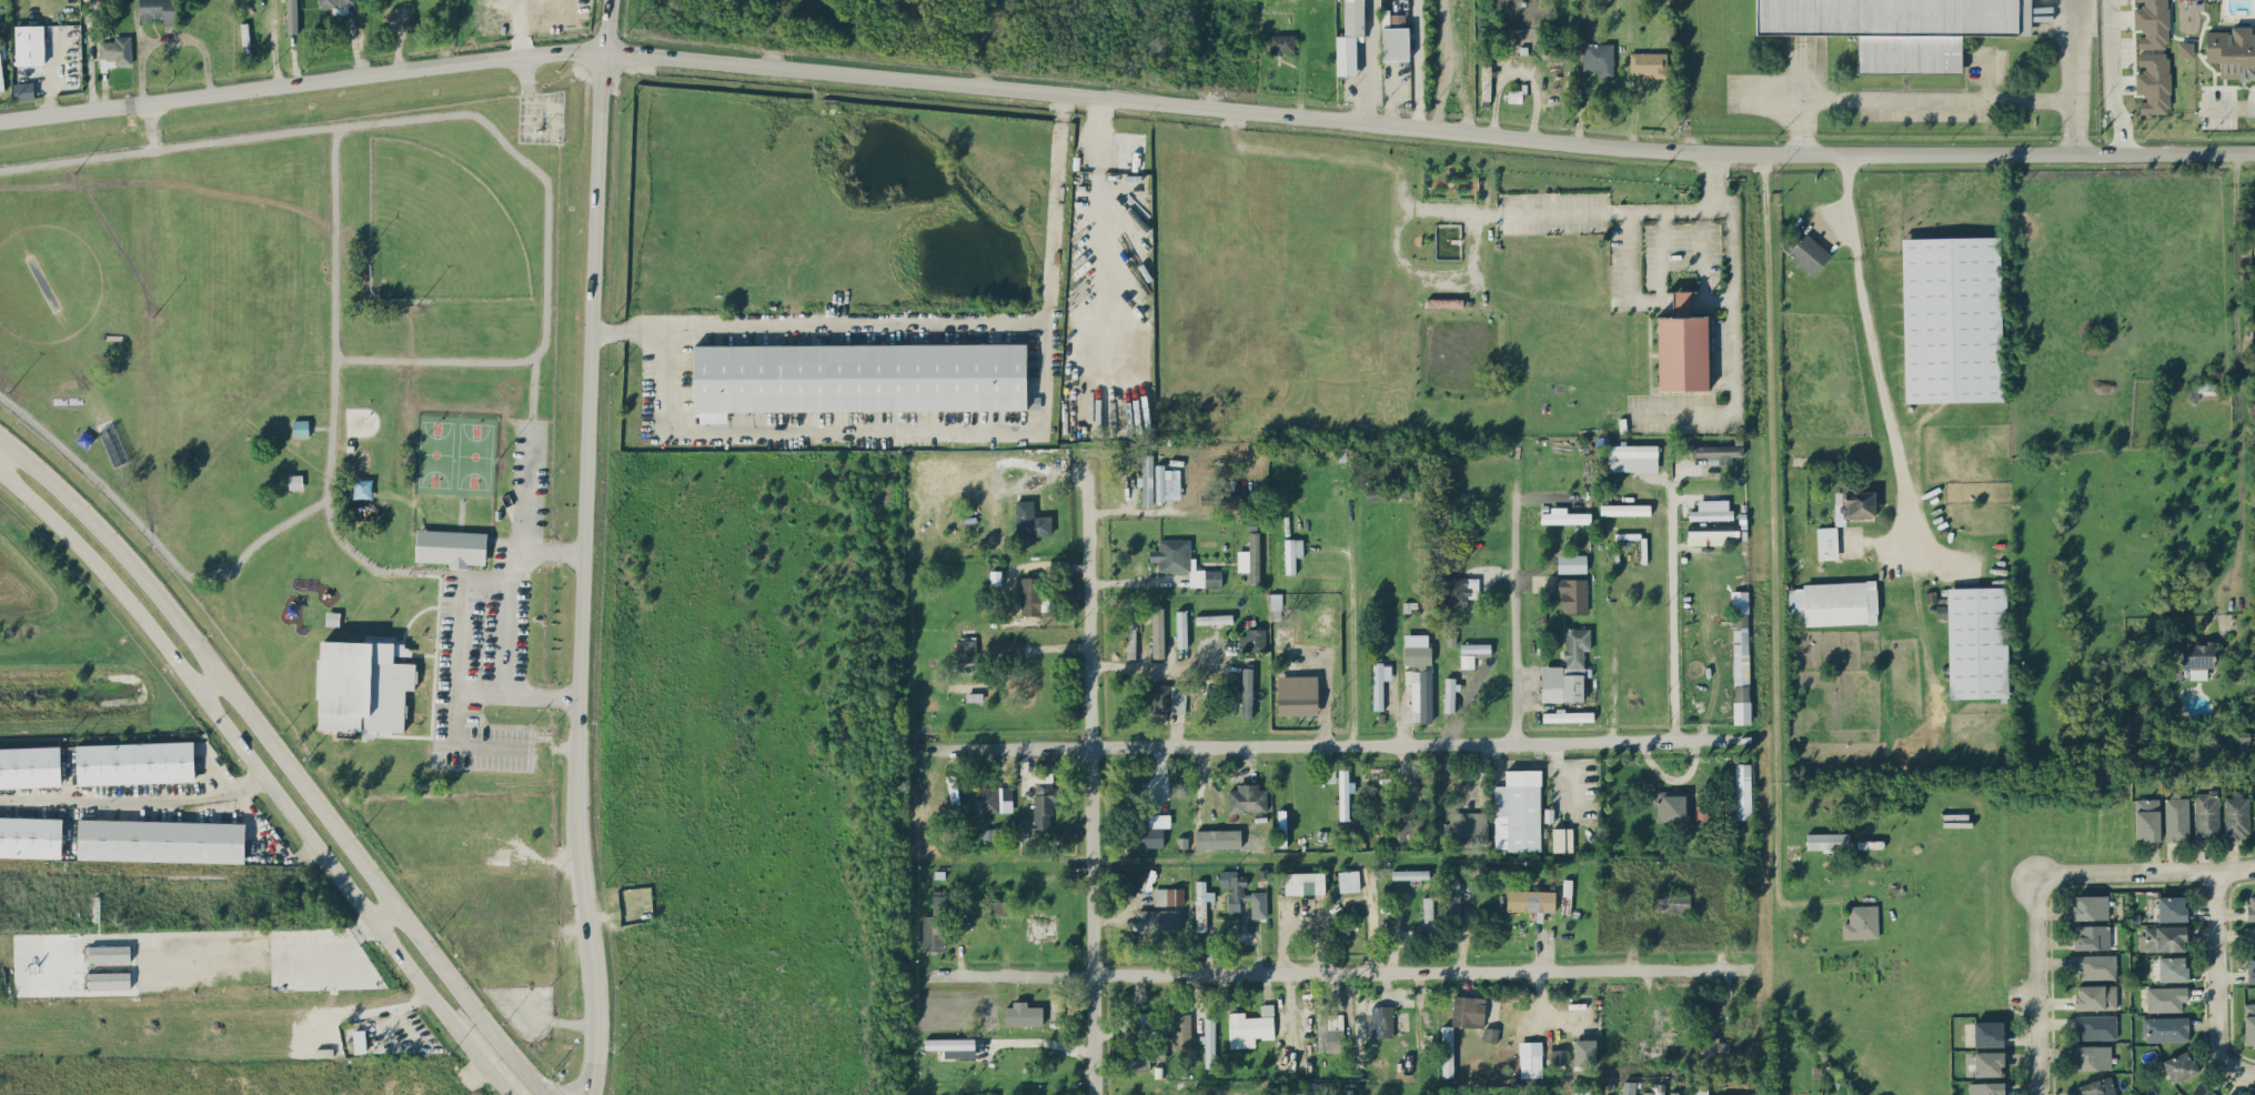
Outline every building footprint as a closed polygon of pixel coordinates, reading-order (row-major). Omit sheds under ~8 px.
[(139,20),(162,19),(162,25),(177,25),(176,0),(138,0),(139,20)] [(296,0),(286,0),(287,33),(297,32),(296,0)] [(1364,0),(1344,0),(1343,35),(1337,35),(1337,75),(1356,75),(1356,40),(1363,40),(1364,0)] [(1756,34),(1858,34),(1857,72),(1961,72),(1961,33),(2030,33),(2030,0),(1756,0),(1756,34)] [(2168,48),(2167,0),(2136,0),(2136,1),(2142,1),(2142,7),(2133,7),(2134,32),(2137,32),(2138,48),(2168,48)] [(15,25),(16,64),(44,64),(44,25),(15,25)] [(2205,62),(2219,61),(2220,78),(2236,78),(2236,79),(2254,79),(2254,31),(2250,31),(2250,25),(2231,26),(2231,31),(2205,31),(2205,62)] [(1409,60),(1408,27),(1382,27),(1382,60),(1409,60)] [(1295,53),(1295,34),(1269,34),(1269,52),(1295,53)] [(98,41),(99,58),(114,58),(114,65),(132,64),(131,35),(114,36),(114,40),(98,41)] [(1614,43),(1583,42),(1582,69),(1598,70),(1597,77),(1613,78),(1614,43)] [(2193,42),(2178,42),(2178,57),(2193,57),(2193,42)] [(1666,52),(1629,52),(1629,76),(1666,75),(1666,52)] [(2135,97),(2140,97),(2139,113),(2168,113),(2169,53),(2139,52),(2138,69),(2135,69),(2135,97)] [(14,99),(34,98),(33,81),(13,82),(14,99)] [(1522,89),(1508,89),(1507,102),(1522,102),(1522,89)] [(1779,244),(1789,252),(1801,237),(1791,229),(1779,244)] [(1832,255),(1807,232),(1788,253),(1813,276),(1832,255)] [(1904,402),(2002,400),(2000,236),(1902,238),(1904,402)] [(1707,315),(1692,315),(1692,290),(1672,291),(1672,315),(1657,316),(1658,390),(1708,390),(1707,315)] [(694,345),(694,410),(1027,408),(1026,343),(694,345)] [(2221,393),(2222,383),(2198,382),(2197,392),(2221,393)] [(1608,445),(1609,471),(1658,470),(1657,444),(1608,445)] [(1691,445),(1691,457),(1708,456),(1708,466),(1732,466),(1732,456),(1743,456),(1743,444),(1691,445)] [(1876,516),(1875,491),(1868,491),(1868,483),(1842,483),(1843,517),(1876,516)] [(1225,493),(1226,503),(1251,502),(1251,493),(1225,493)] [(1728,499),(1697,499),(1697,510),(1689,510),(1689,519),(1733,519),(1733,509),(1728,509),(1728,499)] [(1051,515),(1034,516),(1034,500),(1015,500),(1016,536),(1051,535),(1051,515)] [(1541,523),(1591,523),(1591,512),(1567,512),(1567,506),(1550,507),(1550,512),(1541,512),(1541,523)] [(1688,545),(1708,544),(1724,544),(1723,536),(1739,535),(1739,521),(1687,521),(1688,545)] [(1816,527),(1817,559),(1838,558),(1837,526),(1816,527)] [(414,530),(484,532),(483,564),(464,563),(465,569),(445,567),(446,563),(413,561),(414,530)] [(1295,573),(1295,556),(1303,556),(1302,538),(1284,539),(1285,573),(1295,573)] [(1190,539),(1159,539),(1159,549),(1149,549),(1149,561),(1159,561),(1159,570),(1189,571),(1189,587),(1222,587),(1222,569),(1196,569),(1196,558),(1190,558),(1190,539)] [(1238,550),(1237,571),(1249,571),(1249,582),(1259,582),(1260,543),(1249,543),(1249,550),(1238,550)] [(1586,554),(1557,554),(1557,572),(1586,572),(1586,554)] [(1021,615),(1041,615),(1040,577),(1020,577),(1021,615)] [(1443,605),(1468,604),(1467,597),(1479,597),(1478,577),(1443,578),(1443,605)] [(1586,612),(1587,578),(1557,578),(1557,593),(1561,593),(1561,612),(1586,612)] [(1802,583),(1802,588),(1788,589),(1789,618),(1797,618),(1797,625),(1877,623),(1875,580),(1802,583)] [(1949,699),(2008,697),(2006,586),(1946,587),(1946,605),(1936,605),(1937,613),(1938,613),(1938,615),(1940,615),(1940,612),(1947,612),(1949,699)] [(1748,612),(1748,590),(1731,590),(1731,612),(1748,612)] [(1271,620),(1281,619),(1281,593),(1270,593),(1271,620)] [(1153,657),(1164,657),(1163,607),(1151,607),(1153,657)] [(1187,647),(1186,610),(1176,610),(1177,648),(1187,647)] [(1136,658),(1135,612),(1126,612),(1126,658),(1136,658)] [(1747,613),(1732,613),(1733,684),(1749,683),(1747,613)] [(1196,624),(1233,623),(1232,614),(1196,615),(1196,624)] [(1583,701),(1583,650),(1590,650),(1590,627),(1565,627),(1565,666),(1542,666),(1541,701),(1583,701)] [(1238,631),(1239,651),(1266,650),(1265,630),(1238,631)] [(1429,664),(1430,634),(1404,633),(1403,664),(1429,664)] [(1455,644),(1456,633),(1447,633),(1447,644),(1455,644)] [(955,640),(956,662),(977,662),(976,640),(955,640)] [(319,729),(405,730),(406,689),(415,689),(416,662),(394,662),(394,655),(408,655),(408,642),(319,641),(319,729)] [(2214,641),(2181,641),(2180,667),(2189,667),(2189,679),(2206,679),(2206,667),(2214,667),(2214,641)] [(1491,643),(1460,643),(1460,653),(1473,652),(1473,655),(1491,654),(1491,643)] [(1460,667),(1474,667),(1474,654),(1460,654),(1460,667)] [(1373,710),(1383,710),(1383,679),(1391,679),(1390,663),(1373,663),(1373,710)] [(1252,667),(1241,667),(1242,716),(1253,716),(1252,667)] [(1432,721),(1431,670),(1411,670),(1412,721),(1432,721)] [(1318,714),(1317,675),(1277,676),(1278,715),(1318,714)] [(1457,677),(1445,677),(1444,712),(1456,712),(1457,677)] [(966,701),(983,701),(983,691),(996,691),(996,682),(946,683),(946,693),(966,693),(966,701)] [(1150,712),(1186,712),(1186,693),(1202,693),(1202,684),(1150,685),(1150,712)] [(1751,723),(1749,685),(1733,685),(1734,723),(1751,723)] [(1543,712),(1543,721),(1590,720),(1590,710),(1557,711),(1557,712),(1543,712)] [(76,744),(78,784),(195,781),(194,741),(76,744)] [(61,785),(60,746),(0,747),(0,787),(61,785)] [(1751,818),(1750,763),(1735,763),(1736,818),(1751,818)] [(1335,769),(1319,769),(1319,781),(1335,781),(1335,769)] [(1348,769),(1338,769),(1340,819),(1349,819),(1348,792),(1355,792),(1355,781),(1348,781),(1348,769)] [(1505,770),(1505,785),(1493,785),(1494,850),(1541,849),(1540,769),(1505,770)] [(1052,772),(1041,772),(1041,778),(1033,778),(1034,831),(1049,831),(1049,815),(1054,815),(1054,801),(1059,801),(1059,786),(1052,786),(1052,772)] [(947,775),(950,803),(958,803),(955,774),(947,775)] [(1228,789),(1228,812),(1267,811),(1266,784),(1236,785),(1236,789),(1228,789)] [(1013,811),(1012,786),(984,787),(967,787),(968,813),(1013,811)] [(1690,790),(1658,790),(1657,820),(1689,820),(1690,790)] [(2166,841),(2189,841),(2188,797),(2180,797),(2180,791),(2164,791),(2166,841)] [(2195,839),(2219,839),(2218,793),(2194,794),(2195,839)] [(2248,796),(2224,797),(2226,838),(2250,837),(2248,796)] [(2135,798),(2136,840),(2160,839),(2159,798),(2135,798)] [(1703,804),(1696,805),(1696,818),(1704,818),(1703,804)] [(1488,842),(1487,811),(1450,812),(1450,822),(1445,823),(1446,843),(1488,842)] [(1169,814),(1132,814),(1133,847),(1163,847),(1163,827),(1170,827),(1169,814)] [(63,818),(0,816),(0,856),(62,857),(63,818)] [(244,862),(245,822),(79,818),(78,858),(244,862)] [(1414,832),(1411,820),(1387,825),(1391,843),(1408,838),(1407,834),(1414,832)] [(982,830),(984,839),(1000,837),(998,827),(982,830)] [(1553,852),(1572,852),(1572,827),(1552,828),(1553,852)] [(1806,833),(1807,850),(1849,849),(1848,833),(1806,833)] [(1392,878),(1429,879),(1430,870),(1392,869),(1392,878)] [(1267,917),(1267,892),(1243,892),(1243,884),(1247,884),(1246,876),(1237,876),(1237,870),(1219,870),(1219,887),(1228,887),(1228,912),(1240,912),(1240,900),(1251,900),(1251,918),(1267,917)] [(1339,891),(1360,890),(1359,870),(1338,870),(1339,891)] [(1325,893),(1324,871),(1284,872),(1285,894),(1325,893)] [(1133,872),(1121,873),(1122,896),(1134,895),(1133,872)] [(1459,877),(1447,878),(1449,920),(1460,920),(1459,877)] [(1195,930),(1206,931),(1206,900),(1214,901),(1214,891),(1206,891),(1206,880),(1195,880),(1195,930)] [(1183,887),(1153,888),(1154,905),(1184,904),(1183,887)] [(1506,910),(1555,912),(1555,891),(1507,889),(1506,910)] [(1690,893),(1651,891),(1651,911),(1689,912),(1690,893)] [(923,915),(922,950),(945,951),(946,895),(932,895),(932,915),(923,915)] [(2074,919),(2108,919),(2108,895),(2073,895),(2074,919)] [(1434,897),(1424,896),(1423,926),(1433,927),(1434,897)] [(2186,896),(2158,896),(2158,920),(2185,921),(2186,896)] [(2254,920),(2254,896),(2246,896),(2247,921),(2254,920)] [(1013,901),(991,901),(991,913),(1013,914),(1013,901)] [(1878,904),(1849,905),(1849,922),(1842,922),(1842,938),(1878,938),(1878,904)] [(1179,909),(1137,910),(1137,932),(1179,931),(1179,909)] [(2109,949),(2109,925),(2073,925),(2074,949),(2109,949)] [(2140,950),(2186,951),(2186,926),(2141,926),(2140,950)] [(2245,941),(2253,941),(2253,951),(2254,951),(2254,927),(2245,926),(2245,941)] [(88,946),(88,962),(130,960),(130,944),(88,946)] [(2081,979),(2116,979),(2116,954),(2074,955),(2074,969),(2081,969),(2081,979)] [(2187,956),(2158,957),(2159,981),(2187,980),(2187,956)] [(2247,959),(2247,983),(2254,983),(2254,959),(2247,959)] [(88,972),(88,989),(130,988),(130,971),(88,972)] [(2116,984),(2075,985),(2076,1010),(2117,1009),(2116,984)] [(2147,1011),(2182,1011),(2181,1000),(2187,1000),(2187,986),(2146,987),(2147,1011)] [(1484,1027),(1485,996),(1453,995),(1452,1025),(1484,1027)] [(1004,1025),(1043,1025),(1042,1005),(1028,1006),(1027,1002),(1004,1003),(1004,1025)] [(1230,1047),(1255,1046),(1255,1038),(1274,1037),(1273,1003),(1260,1004),(1260,1016),(1245,1017),(1245,1011),(1228,1012),(1230,1047)] [(1393,1037),(1394,1003),(1361,1003),(1360,1036),(1393,1037)] [(2243,1003),(2244,1045),(2254,1044),(2254,1003),(2243,1003)] [(1342,1013),(1325,1014),(1325,1004),(1316,1004),(1317,1051),(1343,1050),(1342,1013)] [(1169,1048),(1190,1049),(1191,1013),(1184,1013),(1184,1005),(1170,1005),(1169,1048)] [(1138,1013),(1139,1043),(1157,1042),(1156,1012),(1138,1013)] [(2116,1039),(2116,1015),(2074,1015),(2075,1030),(2081,1030),(2081,1039),(2116,1039)] [(2189,1041),(2188,1016),(2144,1017),(2145,1041),(2189,1041)] [(1215,1017),(1205,1017),(1204,1066),(1214,1066),(1215,1017)] [(1974,1046),(2003,1045),(2003,1021),(1974,1021),(1974,1046)] [(1452,1026),(1441,1026),(1442,1075),(1453,1075),(1452,1026)] [(1498,1028),(1483,1027),(1482,1041),(1497,1042),(1498,1028)] [(1696,1046),(1695,1056),(1727,1058),(1728,1042),(1719,1041),(1719,1037),(1707,1036),(1706,1046),(1696,1046)] [(943,1049),(943,1058),(975,1057),(975,1038),(924,1038),(924,1049),(943,1049)] [(1596,1039),(1573,1038),(1573,1064),(1596,1065),(1596,1039)] [(1542,1076),(1541,1041),(1519,1041),(1519,1076),(1542,1076)] [(2111,1069),(2111,1045),(2076,1045),(2076,1070),(2111,1069)] [(1166,1060),(1165,1046),(1114,1047),(1115,1072),(1150,1071),(1149,1060),(1166,1060)] [(1551,1064),(1566,1064),(1566,1049),(1552,1049),(1551,1064)] [(2170,1081),(2197,1073),(2190,1050),(2163,1059),(2170,1081)] [(2003,1051),(1975,1051),(1975,1076),(2004,1075),(2003,1051)] [(2111,1076),(2077,1084),(2080,1094),(2116,1094),(2111,1076)] [(1708,1080),(1694,1080),(1694,1093),(1708,1093),(1708,1080)] [(2201,1080),(2189,1094),(2219,1094),(2201,1080)] [(2003,1082),(1968,1082),(1969,1094),(2003,1094),(2003,1082)] [(1679,1092),(1664,1092),(1664,1083),(1656,1083),(1655,1091),(1643,1091),(1643,1094),(1679,1094),(1679,1092)]
